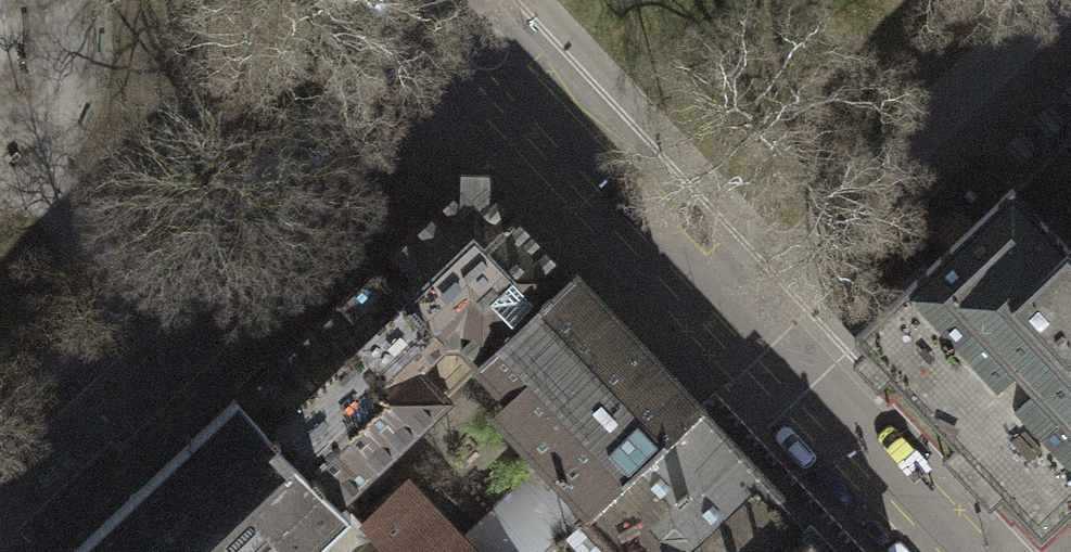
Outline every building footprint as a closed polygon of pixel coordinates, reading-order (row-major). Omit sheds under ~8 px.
[(407,362),(437,394),(475,356),(564,272),(471,174),(377,268),(438,334),(407,362)] [(1066,245),(1006,184),(992,198),(921,267),(852,334),(1031,528),(1070,493),(1070,240),(1066,245)] [(236,398),(327,495),(437,394),(407,362),(438,334),(377,268),(236,398)] [(564,272),(475,356),(505,387),(488,403),(589,509),(695,408),(564,272)] [(236,398),(161,468),(70,551),(306,551),(346,515),(327,495),(236,398)] [(589,509),(581,514),(617,551),(623,551),(632,543),(641,551),(781,551),(808,527),(695,408),(589,509)] [(411,478),(361,524),(387,551),(479,551),(411,478)] [(581,514),(539,551),(617,551),(581,514)] [(781,551),(832,551),(808,527),(781,551)]
